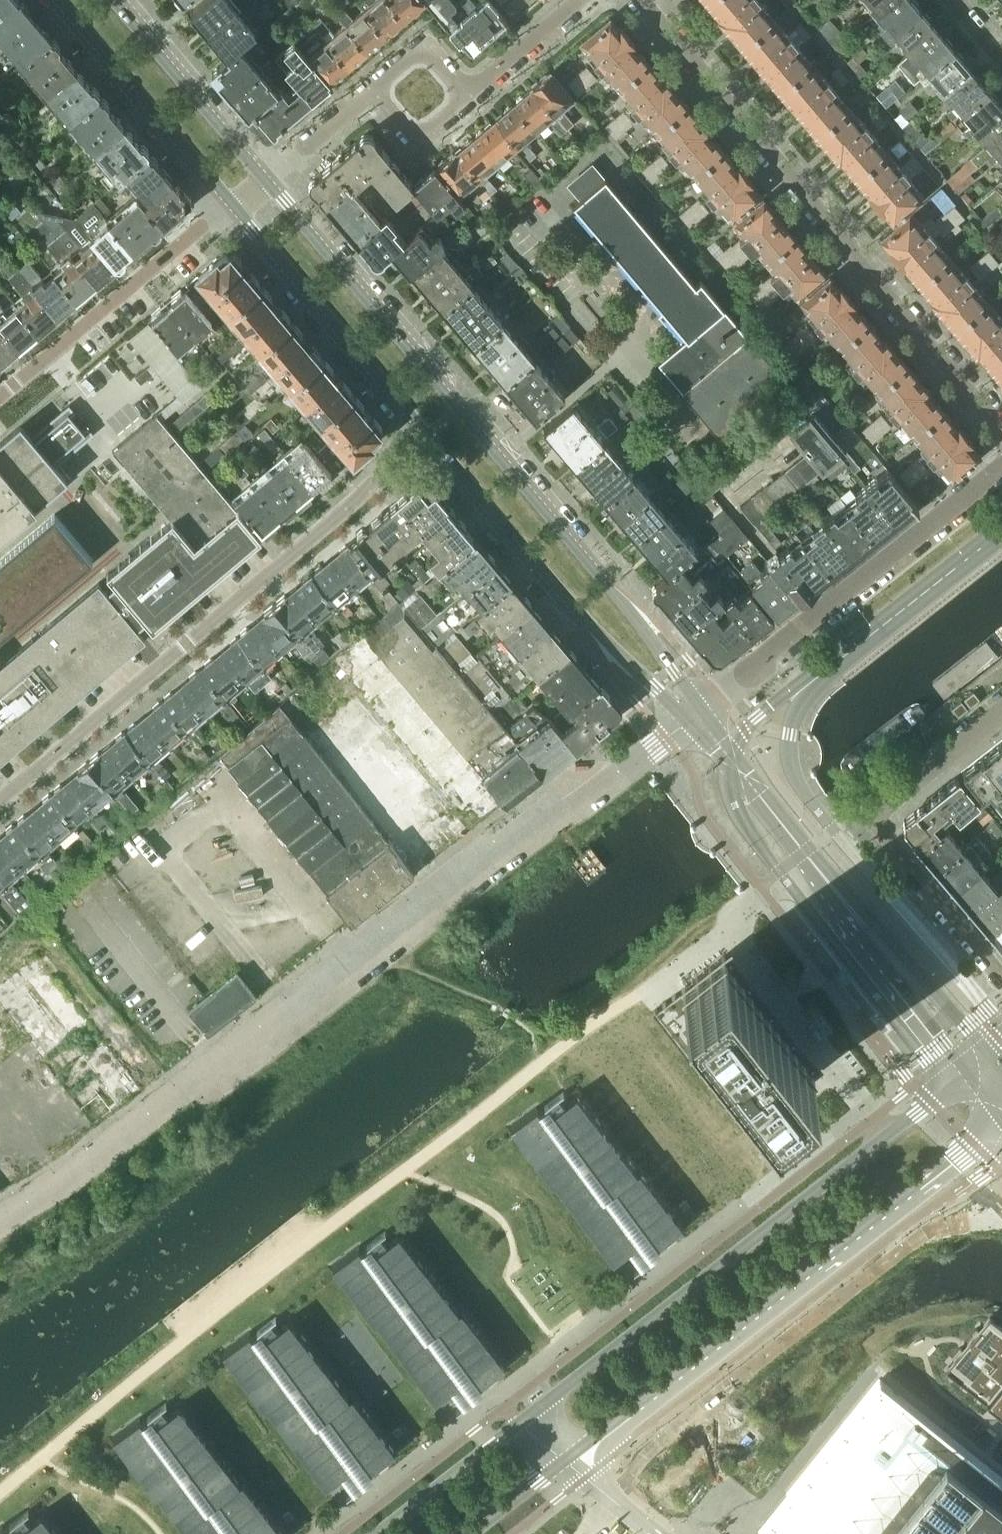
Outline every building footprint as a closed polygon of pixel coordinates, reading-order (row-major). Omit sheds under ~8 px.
[(20,1),(19,0),(0,0),(0,17),(20,1)] [(242,5),(238,0),(204,0),(190,11),(192,13),(192,16),(197,22),(199,22),(209,33),(242,5)] [(306,0),(283,0),(293,11),(306,0)] [(363,7),(386,34),(393,28),(398,27),(401,24),(402,20),(404,19),(388,0),(372,0),(369,3),(367,0),(357,0),(363,7)] [(404,19),(425,1),(424,0),(388,0),(404,19)] [(449,30),(456,24),(457,25),(471,14),(477,8),(471,0),(465,0),(454,10),(450,0),(424,0),(425,1),(449,30)] [(477,8),(471,14),(490,37),(497,31),(501,31),(505,28),(505,24),(509,21),(492,0),(486,0),(477,8)] [(706,1),(724,23),(751,0),(707,0),(706,1)] [(771,21),(753,0),(751,0),(724,23),(743,45),(771,21)] [(875,13),(891,0),(867,0),(869,3),(867,4),(875,13)] [(894,31),(920,9),(913,0),(891,0),(875,13),(869,18),(886,38),(894,31)] [(0,17),(0,49),(5,44),(17,59),(47,34),(28,11),(28,8),(23,2),(20,2),(20,1),(0,17)] [(225,53),(226,55),(260,26),(242,5),(209,33),(217,43),(217,47),(221,52),(225,53)] [(344,23),(367,50),(375,44),(379,43),(382,41),(383,36),(386,34),(363,7),(352,17),(344,8),(337,14),(344,23)] [(814,22),(820,28),(830,18),(835,14),(830,8),(814,22)] [(901,43),(909,53),(937,29),(920,9),(894,31),(903,42),(901,43)] [(481,44),(490,37),(471,14),(457,25),(456,24),(449,30),(468,52),(472,53),(475,53),(480,49),(481,44)] [(600,64),(629,40),(609,17),(581,42),(600,64)] [(311,24),(325,40),(347,67),(356,60),(361,59),(364,56),(365,52),(367,50),(344,23),(332,34),(318,18),(311,24)] [(845,36),(830,18),(820,28),(835,45),(845,36)] [(783,35),(771,21),(743,45),(762,67),(789,43),(795,39),(797,42),(802,38),(804,40),(812,34),(800,20),(783,35)] [(268,24),(256,34),(261,41),(274,30),(268,24)] [(954,49),(937,29),(909,53),(916,62),(918,60),(922,65),(914,72),(919,78),(954,49)] [(851,42),(845,36),(835,45),(840,51),(851,42)] [(51,38),(21,63),(45,92),(75,67),(60,49),(60,46),(56,40),(53,40),(51,38)] [(347,67),(325,40),(307,55),(330,81),(338,75),(342,74),(346,71),(347,67)] [(618,87),(647,62),(629,40),(600,64),(618,87)] [(332,83),(330,81),(307,55),(296,43),(275,60),(302,93),(310,102),(332,83)] [(762,67),(780,89),(808,65),(789,43),(762,67)] [(863,47),(847,61),(853,67),(859,62),(869,53),(863,47)] [(935,83),(942,92),(971,68),(954,49),(919,78),(925,85),(933,78),(936,82),(935,83)] [(267,50),(261,54),(267,62),(273,57),(267,50)] [(216,79),(230,94),(261,68),(247,52),(234,63),(216,79)] [(637,109),(669,82),(664,75),(660,77),(647,62),(618,87),(637,109)] [(867,71),(859,62),(853,67),(860,76),(867,71)] [(827,87),(808,65),(780,89),(799,111),(827,87)] [(830,72),(836,78),(843,72),(838,65),(830,72)] [(568,82),(573,88),(592,72),(587,66),(568,82)] [(75,67),(45,92),(69,121),(100,96),(99,95),(100,92),(95,87),(92,86),(75,67)] [(230,94),(248,114),(277,89),(261,68),(230,94)] [(987,88),(971,68),(942,92),(954,106),(948,111),(953,117),(987,88)] [(530,87),(531,89),(566,129),(573,123),(560,107),(571,97),(549,71),(545,73),(542,73),(539,76),(538,80),(530,87)] [(578,94),(598,78),(592,72),(573,88),(578,94)] [(836,78),(842,84),(849,78),(843,72),(836,78)] [(656,131),(688,104),(669,82),(637,109),(656,131)] [(799,111),(817,132),(845,109),(827,87),(799,111)] [(897,87),(881,101),(886,106),(902,92),(897,87)] [(976,132),(1001,110),(1001,105),(987,88),(953,117),(970,137),(976,132)] [(272,134),(310,102),(302,93),(293,101),(283,91),(281,93),(277,89),(248,114),(265,133),(272,134)] [(566,129),(531,89),(523,95),(519,95),(516,98),(514,102),(513,103),(535,128),(547,118),(561,134),(566,129)] [(855,101),(862,95),(858,91),(851,97),(855,101)] [(100,96),(69,121),(94,150),(124,124),(109,107),(109,104),(105,98),(102,98),(100,96)] [(912,102),(901,110),(902,112),(895,117),(902,126),(909,121),(908,119),(919,110),(912,102)] [(502,112),(494,119),(516,144),(530,160),(537,154),(531,147),(533,145),(525,137),(535,128),(513,103),(510,105),(506,106),(504,109),(502,112)] [(675,153),(707,126),(688,104),(656,131),(675,153)] [(605,126),(610,132),(629,115),(623,109),(605,126)] [(864,131),(845,109),(817,132),(836,154),(864,131)] [(869,116),(874,122),(881,117),(876,110),(869,116)] [(995,150),(1001,144),(1001,110),(976,132),(983,141),(985,139),(988,142),(972,156),(979,164),(987,157),(995,150)] [(6,127),(15,119),(10,112),(5,116),(0,111),(0,120),(6,127)] [(616,138),(634,121),(629,115),(610,132),(616,138)] [(874,122),(880,129),(887,124),(881,117),(874,122)] [(902,127),(919,146),(929,138),(912,118),(902,127)] [(474,136),(473,137),(494,164),(506,154),(513,162),(521,155),(514,147),(516,144),(494,119),(483,129),(479,129),(475,132),(474,136)] [(124,124),(94,150),(119,179),(123,175),(124,176),(149,154),(149,153),(149,150),(144,145),(141,144),(124,124)] [(693,175),(724,149),(709,132),(710,131),(707,126),(675,153),(693,175)] [(587,131),(581,136),(585,141),(591,136),(587,131)] [(836,154),(855,176),(882,153),(864,131),(836,154)] [(942,140),(937,133),(919,148),(924,154),(942,140)] [(350,146),(372,174),(390,158),(374,138),(372,136),(371,135),(370,135),(369,134),(367,134),(366,134),(365,135),(363,135),(362,136),(350,146)] [(482,174),(494,164),(473,137),(471,139),(466,140),(463,143),(462,146),(455,153),(489,194),(495,189),(482,174)] [(32,156),(36,152),(26,139),(21,142),(32,156)] [(995,150),(987,157),(992,163),(1000,157),(1001,159),(1001,144),(995,150)] [(311,188),(325,204),(350,183),(354,188),(362,197),(379,182),(374,175),(372,174),(350,146),(312,178),(311,179),(310,181),(310,182),(310,184),(310,185),(311,187),(311,188)] [(712,197),(743,172),(724,149),(693,175),(712,197)] [(42,158),(36,152),(32,156),(37,162),(42,158)] [(437,166),(436,166),(459,194),(470,184),(483,199),(489,194),(455,153),(454,152),(445,159),(441,160),(437,162),(437,166)] [(554,153),(549,158),(554,164),(560,160),(554,153)] [(648,176),(667,160),(661,153),(642,170),(648,176)] [(901,175),(882,153),(855,176),(873,198),(901,175)] [(149,154),(124,176),(146,202),(173,179),(154,156),(151,156),(149,154)] [(907,160),(917,172),(923,167),(913,155),(907,160)] [(952,186),(970,172),(978,164),(971,156),(945,178),(952,186)] [(47,165),(42,158),(37,162),(42,169),(47,165)] [(396,201),(413,186),(390,158),(372,174),(374,175),(379,182),(396,201)] [(667,160),(648,176),(653,182),(672,166),(667,160)] [(747,335),(747,334),(700,279),(695,283),(604,176),(591,161),(566,183),(579,197),(573,202),(664,309),(658,314),(680,341),(658,360),(682,389),(683,389),(687,393),(686,395),(718,433),(784,378),(751,339),(748,342),(744,337),(747,335)] [(459,194),(436,166),(434,168),(433,167),(415,181),(415,188),(436,214),(448,203),(454,211),(466,202),(459,194)] [(531,168),(524,174),(532,183),(539,177),(531,168)] [(54,183),(62,176),(57,169),(48,176),(54,183)] [(732,220),(762,194),(743,172),(712,197),(732,220)] [(970,172),(952,186),(958,193),(975,179),(970,172)] [(920,197),(901,175),(873,198),(892,221),(920,197)] [(54,183),(73,207),(82,200),(62,176),(54,183)] [(173,179),(146,202),(144,205),(162,226),(186,206),(187,206),(188,205),(188,204),(188,203),(188,199),(188,198),(188,197),(188,196),(187,196),(173,179)] [(351,189),(354,188),(350,183),(325,204),(356,241),(385,216),(378,222),(351,189)] [(421,201),(415,193),(409,198),(415,205),(421,201)] [(99,196),(92,202),(73,218),(92,241),(113,266),(114,264),(115,266),(133,251),(110,224),(100,212),(107,206),(99,196)] [(723,263),(780,215),(763,196),(733,222),(745,235),(733,245),(732,243),(717,255),(723,263)] [(685,220),(704,204),(699,197),(679,213),(685,220)] [(162,226),(144,205),(143,205),(138,199),(110,224),(133,251),(162,226)] [(14,200),(3,210),(8,216),(20,207),(14,200)] [(704,204),(685,220),(690,226),(710,210),(704,204)] [(933,222),(938,228),(960,211),(955,205),(933,222)] [(988,226),(1001,215),(1001,211),(998,207),(983,219),(988,226)] [(113,266),(92,241),(73,218),(41,211),(38,213),(51,231),(94,282),(102,275),(103,273),(107,273),(111,270),(112,266),(113,266)] [(965,217),(960,211),(938,228),(943,234),(951,228),(955,233),(961,227),(958,223),(965,217)] [(881,237),(900,260),(927,237),(908,214),(881,237)] [(512,215),(495,229),(501,237),(519,223),(512,215)] [(796,234),(780,215),(723,263),(731,273),(746,261),(745,258),(756,249),(765,260),(796,234)] [(988,226),(994,233),(1001,226),(1001,215),(988,226)] [(382,261),(391,253),(402,243),(391,230),(395,227),(385,216),(356,241),(371,259),(372,260),(374,261),(376,262),(377,262),(379,262),(380,262),(382,261)] [(447,225),(455,235),(462,229),(454,219),(447,225)] [(418,230),(402,243),(391,253),(392,255),(392,259),(397,264),(400,263),(409,273),(410,272),(410,273),(444,244),(434,233),(427,240),(418,230)] [(64,265),(55,273),(75,297),(75,298),(76,297),(77,295),(81,295),(84,292),(85,288),(87,287),(87,288),(94,282),(51,231),(42,238),(47,244),(64,265)] [(812,253),(796,234),(765,260),(776,273),(765,282),(763,279),(747,292),(755,301),(812,253)] [(420,284),(441,309),(472,283),(485,272),(475,260),(462,271),(450,258),(464,247),(454,235),(444,244),(410,273),(412,275),(412,279),(416,283),(420,284)] [(900,260),(918,283),(946,259),(927,237),(900,260)] [(488,249),(479,257),(489,268),(498,261),(488,249)] [(975,273),(994,256),(989,249),(969,266),(975,273)] [(197,275),(200,279),(213,294),(246,266),(234,251),(230,254),(226,250),(197,275)] [(508,253),(502,259),(512,271),(519,265),(508,253)] [(798,298),(828,272),(812,253),(755,301),(762,310),(777,297),(776,295),(787,286),(798,298)] [(69,305),(72,302),(73,299),(75,297),(55,273),(44,282),(26,261),(22,256),(14,263),(11,259),(10,261),(55,315),(64,307),(65,305),(69,305)] [(994,256),(975,273),(980,279),(1000,262),(994,256)] [(936,305),(964,281),(946,259),(918,283),(936,305)] [(49,319),(49,320),(55,315),(10,261),(1,268),(8,277),(26,298),(16,305),(37,330),(37,329),(37,330),(38,329),(37,329),(39,328),(43,327),(46,324),(47,321),(49,319)] [(522,283),(529,277),(519,265),(512,271),(522,283)] [(262,284),(246,266),(213,294),(214,295),(202,306),(213,319),(226,309),(229,312),(262,284)] [(800,300),(819,322),(849,297),(830,274),(800,300)] [(936,305),(954,327),(983,303),(964,281),(936,305)] [(503,320),(472,283),(441,309),(463,335),(463,339),(468,344),(470,344),(472,346),(503,320)] [(262,284),(229,312),(244,330),(277,303),(262,284)] [(166,302),(195,337),(212,322),(186,290),(183,292),(180,289),(166,302)] [(838,344),(868,319),(849,297),(819,322),(838,344)] [(152,319),(179,350),(195,337),(166,302),(151,314),(154,317),(152,319)] [(293,321),(277,303),(244,330),(216,354),(222,362),(250,338),(260,349),(293,321)] [(954,327),(973,349),(1001,325),(983,303),(954,327)] [(16,305),(5,314),(0,308),(0,326),(17,347),(26,340),(25,339),(27,338),(31,337),(34,335),(35,331),(37,330),(16,305)] [(560,314),(554,319),(563,330),(569,324),(560,314)] [(838,344),(857,366),(888,340),(884,335),(882,336),(868,319),(838,344)] [(481,357),(503,382),(533,356),(503,320),(472,346),(474,349),(474,352),(478,357),(481,357)] [(293,321),(260,349),(275,367),(308,339),(293,321)] [(157,370),(183,402),(202,386),(149,322),(129,338),(151,364),(136,376),(142,383),(157,370)] [(793,348),(812,331),(806,324),(787,341),(793,348)] [(991,371),(1001,362),(1001,325),(973,349),(991,371)] [(0,326),(0,360),(1,360),(4,359),(8,356),(9,353),(10,352),(11,352),(17,347),(0,326)] [(553,327),(538,340),(544,347),(559,334),(553,327)] [(571,327),(564,332),(573,342),(579,337),(571,327)] [(812,331),(793,348),(799,355),(818,338),(812,331)] [(562,336),(546,350),(555,360),(571,345),(562,336)] [(323,357),(308,339),(275,367),(290,385),(323,357)] [(876,388),(907,362),(888,340),(857,366),(876,388)] [(202,356),(210,364),(216,359),(208,350),(202,356)] [(565,393),(533,356),(503,382),(526,409),(525,413),(529,418),(533,418),(534,420),(565,393)] [(323,357),(290,385),(306,404),(339,376),(323,357)] [(223,368),(216,359),(210,364),(217,373),(223,368)] [(876,388),(895,410),(925,384),(907,362),(876,388)] [(1001,384),(1001,362),(991,371),(1001,384)] [(825,386),(830,392),(849,375),(843,369),(825,386)] [(268,379),(263,372),(253,380),(259,387),(268,379)] [(836,398),(854,381),(849,375),(830,392),(836,398)] [(354,394),(339,376),(306,404),(321,422),(354,394)] [(259,387),(253,380),(244,388),(249,394),(259,387)] [(618,382),(608,391),(621,405),(630,396),(618,382)] [(822,467),(844,449),(860,436),(814,383),(775,416),(787,429),(788,428),(822,467)] [(930,391),(931,391),(925,384),(895,410),(913,432),(943,407),(930,391)] [(207,393),(203,397),(209,404),(213,400),(207,393)] [(354,394),(321,422),(336,439),(329,445),(322,438),(313,446),(320,454),(370,412),(354,394)] [(624,412),(636,402),(630,396),(621,405),(619,406),(621,408),(624,412)] [(205,408),(209,404),(203,397),(199,400),(205,408)] [(201,412),(205,408),(199,400),(194,404),(201,412)] [(573,403),(543,427),(574,463),(603,439),(617,427),(608,416),(593,428),(573,403)] [(196,415),(201,412),(194,404),(190,408),(196,415)] [(67,481),(55,466),(93,434),(69,405),(63,410),(31,437),(20,424),(15,428),(0,441),(0,537),(67,481)] [(962,429),(943,407),(913,432),(932,454),(962,429)] [(192,419),(196,415),(190,408),(186,411),(192,419)] [(621,408),(614,414),(621,422),(628,416),(624,412),(621,408)] [(188,422),(192,419),(186,411),(181,415),(188,422)] [(143,635),(136,627),(145,619),(152,627),(153,628),(261,537),(258,532),(236,507),(235,508),(154,412),(111,448),(170,519),(106,571),(108,574),(101,580),(97,576),(0,658),(0,756),(143,635)] [(382,427),(370,412),(320,454),(326,462),(344,447),(353,458),(382,434),(378,430),(382,427)] [(862,430),(867,436),(886,419),(880,413),(862,430)] [(183,426),(188,422),(181,415),(177,419),(183,426)] [(265,422),(274,432),(280,426),(272,417),(265,422)] [(766,425),(777,440),(787,432),(775,418),(766,425)] [(179,430),(183,426),(177,419),(173,422),(179,430)] [(873,442),(892,425),(886,419),(867,436),(873,442)] [(246,423),(238,430),(244,438),(245,439),(253,432),(246,423)] [(756,433),(768,447),(777,440),(766,425),(756,433)] [(259,433),(267,442),(273,437),(265,428),(259,433)] [(980,454),(979,453),(970,443),(972,441),(962,429),(932,454),(952,477),(980,454)] [(240,441),(244,438),(238,430),(234,434),(240,441)] [(747,440),(758,455),(768,447),(756,433),(747,440)] [(235,445),(240,441),(234,434),(229,437),(235,445)] [(200,441),(196,437),(188,444),(191,448),(200,441)] [(231,448),(235,445),(229,437),(225,441),(231,448)] [(281,446),(273,437),(267,442),(274,451),(281,446)] [(605,501),(634,476),(603,439),(574,463),(590,483),(605,501)] [(738,448),(749,462),(758,455),(747,440),(738,448)] [(227,452),(231,448),(225,441),(221,445),(227,452)] [(331,471),(305,441),(287,456),(315,490),(332,476),(329,473),(331,471)] [(223,455),(227,452),(221,445),(217,448),(223,455)] [(218,459),(223,455),(217,448),(212,452),(218,459)] [(728,455),(740,470),(749,462),(738,448),(728,455)] [(845,450),(840,454),(855,470),(859,467),(845,450)] [(214,462),(218,459),(212,452),(208,455),(214,462)] [(819,470),(806,454),(793,464),(806,481),(819,470)] [(210,466),(214,462),(208,455),(204,459),(210,466)] [(227,461),(235,470),(242,464),(234,455),(227,461)] [(719,463),(730,477),(740,470),(728,455),(719,463)] [(315,490),(287,456),(270,470),(298,504),(315,490)] [(899,473),(904,479),(924,462),(918,456),(899,473)] [(831,479),(848,464),(842,457),(825,472),(831,479)] [(681,459),(676,464),(684,474),(690,469),(681,459)] [(910,485),(929,469),(924,462),(904,479),(910,485)] [(97,468),(107,479),(113,475),(103,463),(97,468)] [(709,470),(721,485),(730,477),(719,463),(709,470)] [(250,472),(242,464),(235,470),(243,478),(250,472)] [(806,481),(793,464),(780,475),(795,494),(800,490),(798,487),(806,481)] [(298,504),(270,470),(252,485),(280,520),(298,504)] [(700,478),(711,492),(721,485),(709,470),(700,478)] [(876,476),(863,485),(894,524),(918,505),(917,503),(891,470),(879,480),(876,476)] [(816,473),(799,487),(801,490),(800,491),(807,499),(815,492),(810,486),(819,477),(816,473)] [(795,494),(780,475),(767,485),(782,505),(795,494)] [(605,501),(637,537),(666,513),(634,476),(605,501)] [(707,501),(713,496),(698,477),(692,483),(707,501)] [(398,499),(424,529),(433,539),(458,519),(455,516),(456,513),(451,508),(448,508),(447,506),(448,505),(438,493),(438,492),(428,481),(419,481),(408,490),(398,499)] [(267,531),(280,520),(252,485),(236,498),(262,530),(264,528),(267,531)] [(782,505),(767,485),(754,496),(767,512),(776,505),(778,508),(782,505)] [(857,497),(846,506),(874,540),(894,524),(863,485),(854,493),(857,497)] [(767,512),(754,496),(741,506),(754,522),(767,512)] [(821,519),(853,556),(874,540),(846,506),(840,498),(830,506),(833,510),(821,519)] [(398,499),(377,517),(411,557),(424,546),(416,536),(424,529),(398,499)] [(724,509),(707,523),(714,532),(731,517),(724,509)] [(668,573),(680,563),(696,550),(666,513),(637,537),(668,573)] [(90,558),(53,514),(0,558),(0,633),(90,558)] [(397,568),(411,557),(377,517),(370,523),(369,524),(369,525),(370,525),(370,526),(367,529),(366,528),(365,529),(362,529),(358,533),(357,536),(349,543),(350,543),(349,544),(378,578),(386,587),(393,581),(385,572),(394,564),(397,568)] [(762,517),(755,522),(770,540),(776,535),(762,517)] [(458,519),(433,539),(437,544),(443,550),(434,557),(436,560),(425,569),(417,558),(410,563),(420,576),(412,582),(415,585),(440,565),(441,566),(475,539),(465,528),(466,525),(461,520),(458,520),(458,519)] [(712,537),(722,548),(727,554),(748,537),(733,519),(712,537)] [(807,522),(796,531),(800,536),(803,540),(805,539),(832,573),(853,556),(821,519),(811,527),(807,522)] [(776,535),(770,540),(776,547),(782,541),(776,535)] [(790,544),(777,554),(809,591),(832,573),(805,539),(803,540),(800,536),(790,544)] [(715,554),(722,548),(712,537),(706,542),(715,554)] [(332,559),(355,587),(366,578),(371,584),(378,578),(349,544),(348,545),(345,545),(340,549),(340,552),(332,559)] [(438,568),(400,601),(421,626),(438,612),(425,597),(435,594),(445,586),(455,597),(495,564),(494,563),(495,559),(489,553),(486,553),(478,544),(442,573),(438,568)] [(751,560),(739,569),(751,583),(764,599),(777,614),(778,613),(781,613),(787,608),(788,605),(799,597),(800,598),(801,598),(808,591),(809,591),(777,554),(768,560),(768,561),(769,563),(759,571),(751,560)] [(658,595),(670,611),(699,586),(699,585),(706,579),(709,576),(715,568),(719,563),(713,556),(698,570),(691,576),(680,563),(668,573),(652,588),(653,590),(653,591),(654,593),(655,594),(656,595),(658,595)] [(314,573),(313,574),(342,609),(348,604),(360,593),(355,587),(332,559),(323,566),(320,566),(315,570),(314,573)] [(421,626),(436,645),(511,583),(499,569),(495,564),(455,597),(455,598),(439,612),(438,612),(421,626)] [(302,582),(294,589),(319,618),(331,608),(336,614),(342,609),(313,574),(313,573),(311,575),(308,575),(303,579),(302,582)] [(409,579),(396,590),(402,597),(415,586),(409,579)] [(511,583),(436,645),(456,669),(475,654),(463,641),(481,625),(478,622),(483,618),(489,624),(491,622),(500,633),(531,607),(531,606),(531,603),(526,596),(522,596),(511,583)] [(688,631),(722,601),(724,600),(716,591),(709,597),(699,586),(670,611),(672,613),(673,615),(677,619),(679,621),(688,631)] [(285,594),(275,603),(323,661),(330,655),(307,628),(319,618),(294,589),(286,596),(285,594)] [(392,607),(399,601),(390,589),(382,595),(392,607)] [(724,604),(751,634),(773,617),(751,590),(738,601),(734,596),(724,604)] [(400,601),(362,633),(503,802),(542,772),(497,718),(492,712),(474,691),(456,669),(436,645),(421,626),(400,601)] [(713,657),(717,661),(721,658),(722,659),(731,652),(742,642),(751,634),(724,604),(722,601),(688,631),(710,657),(712,655),(713,657)] [(275,603),(264,612),(265,613),(258,619),(283,648),(293,640),(305,655),(308,652),(319,665),(323,661),(275,603)] [(353,610),(348,604),(342,609),(347,615),(348,614),(353,610)] [(456,669),(474,691),(550,629),(531,607),(500,633),(478,652),(481,656),(478,658),(475,654),(456,669)] [(239,636),(269,671),(275,665),(270,659),(283,648),(258,619),(249,627),(246,627),(241,631),(241,634),(239,636)] [(550,629),(474,691),(492,712),(516,693),(535,677),(568,650),(550,629)] [(333,637),(342,646),(348,641),(340,631),(333,637)] [(230,644),(222,651),(246,679),(255,671),(261,677),(269,671),(239,636),(238,637),(235,637),(230,641),(230,644)] [(936,689),(948,705),(1001,663),(1001,641),(1000,639),(936,689)] [(568,650),(535,677),(562,709),(565,713),(600,684),(599,683),(597,684),(576,659),(576,656),(571,650),(568,650)] [(234,689),(246,679),(222,651),(213,658),(210,658),(205,663),(205,665),(203,667),(232,702),(239,710),(246,704),(234,689)] [(181,685),(205,714),(216,705),(221,711),(228,705),(200,670),(198,671),(195,671),(190,675),(189,678),(181,685)] [(277,689),(283,697),(293,689),(286,681),(277,689)] [(533,707),(551,719),(574,747),(617,713),(618,705),(600,684),(565,713),(562,709),(553,716),(532,701),(527,705),(516,693),(492,712),(497,718),(503,713),(512,723),(533,707)] [(164,699),(163,701),(192,735),(200,744),(205,740),(193,724),(205,714),(181,685),(173,692),(170,692),(165,696),(164,699)] [(965,699),(971,707),(980,700),(974,692),(965,699)] [(920,700),(838,765),(850,781),(933,716),(920,700)] [(191,735),(192,735),(163,701),(161,702),(158,702),(153,706),(153,709),(145,716),(168,744),(179,735),(184,741),(191,735)] [(959,716),(968,709),(962,701),(953,709),(959,716)] [(253,726),(383,893),(411,872),(303,735),(279,704),(253,726)] [(229,705),(222,711),(239,732),(246,726),(229,705)] [(503,713),(497,718),(542,772),(574,747),(551,719),(533,707),(512,723),(503,713)] [(250,723),(254,719),(248,712),(244,716),(250,723)] [(127,731),(156,765),(161,761),(162,760),(156,754),(168,744),(145,716),(136,723),(133,723),(128,727),(128,730),(127,731)] [(349,920),(383,893),(253,726),(219,755),(349,920)] [(108,746),(131,773),(142,764),(148,772),(156,765),(127,731),(126,730),(124,732),(121,732),(116,736),(116,739),(108,746)] [(982,798),(990,792),(994,798),(1001,792),(1001,741),(962,772),(982,798)] [(200,745),(195,749),(199,754),(204,750),(200,745)] [(88,760),(117,795),(124,789),(119,783),(131,773),(108,746),(99,753),(98,751),(88,760)] [(205,751),(201,755),(205,759),(209,756),(205,751)] [(70,777),(93,804),(105,795),(109,801),(117,795),(88,760),(78,769),(79,770),(70,777)] [(170,773),(161,761),(156,765),(155,766),(165,778),(170,773)] [(980,801),(960,778),(958,776),(936,793),(949,809),(958,819),(971,808),(979,817),(987,810),(980,801)] [(93,804),(70,777),(63,784),(60,784),(54,788),(54,791),(53,792),(81,826),(87,820),(82,814),(93,804)] [(162,786),(168,792),(173,787),(168,781),(162,786)] [(34,808),(57,835),(67,826),(72,833),(81,826),(53,792),(51,794),(48,793),(43,798),(43,801),(34,808)] [(903,827),(920,847),(939,830),(933,823),(949,809),(936,793),(924,802),(925,803),(904,819),(903,827)] [(148,809),(155,803),(152,800),(145,806),(148,809)] [(23,814),(18,819),(18,822),(17,823),(54,867),(59,863),(50,852),(51,851),(45,845),(57,835),(34,808),(26,815),(23,814)] [(978,818),(968,827),(972,832),(983,824),(978,818)] [(995,820),(989,825),(997,836),(1001,832),(1001,829),(995,820)] [(0,837),(0,839),(21,865),(31,857),(36,863),(39,861),(48,872),(54,867),(17,823),(15,824),(12,824),(6,829),(6,831),(0,837)] [(919,848),(937,868),(965,845),(958,837),(956,839),(945,827),(940,831),(939,830),(920,847),(919,848)] [(937,868),(954,888),(979,867),(992,856),(975,836),(965,845),(937,868)] [(27,910),(34,905),(9,875),(21,865),(0,839),(0,877),(27,910)] [(971,909),(1000,885),(994,877),(990,880),(979,867),(954,888),(971,909)] [(56,873),(62,880),(68,875),(62,868),(56,873)] [(0,894),(1,893),(20,916),(27,910),(0,877),(0,894)] [(1000,885),(971,909),(989,930),(1001,918),(1001,887),(1000,885)] [(989,930),(1001,945),(1001,918),(989,930)] [(138,1089),(41,952),(0,980),(0,1056),(26,1038),(62,1090),(60,1091),(85,1127),(138,1089)] [(720,954),(649,1010),(739,1126),(810,1070),(720,954)] [(208,1032),(255,995),(236,972),(190,1009),(208,1032)] [(676,1228),(569,1077),(507,1121),(606,1261),(622,1250),(629,1260),(676,1228)] [(476,1379),(479,1383),(490,1375),(505,1363),(461,1308),(459,1310),(399,1232),(394,1236),(386,1242),(381,1234),(362,1249),(359,1245),(333,1264),(374,1321),(377,1319),(435,1399),(452,1387),(455,1391),(463,1402),(472,1395),(466,1386),(467,1386),(476,1379)] [(949,1366),(1001,1409),(1001,1318),(993,1311),(949,1366)] [(358,1471),(366,1465),(370,1469),(381,1461),(395,1449),(386,1437),(352,1393),(349,1395),(289,1318),(284,1322),(277,1327),(271,1320),(252,1335),(249,1331),(223,1350),(265,1407),(267,1405),(326,1485),(342,1472),(345,1477),(353,1487),(363,1480),(357,1472),(358,1471)] [(755,1533),(1001,1533),(1001,1477),(879,1378),(787,1492),(786,1494),(787,1494),(760,1528),(755,1533)] [(276,1523),(242,1479),(240,1481),(179,1404),(175,1407),(167,1413),(161,1406),(142,1420),(140,1417),(113,1436),(155,1493),(158,1491),(189,1533),(285,1533),(276,1523)] [(42,1511),(37,1515),(29,1521),(24,1514),(5,1528),(2,1525),(0,1526),(0,1533),(59,1533),(42,1511)]
